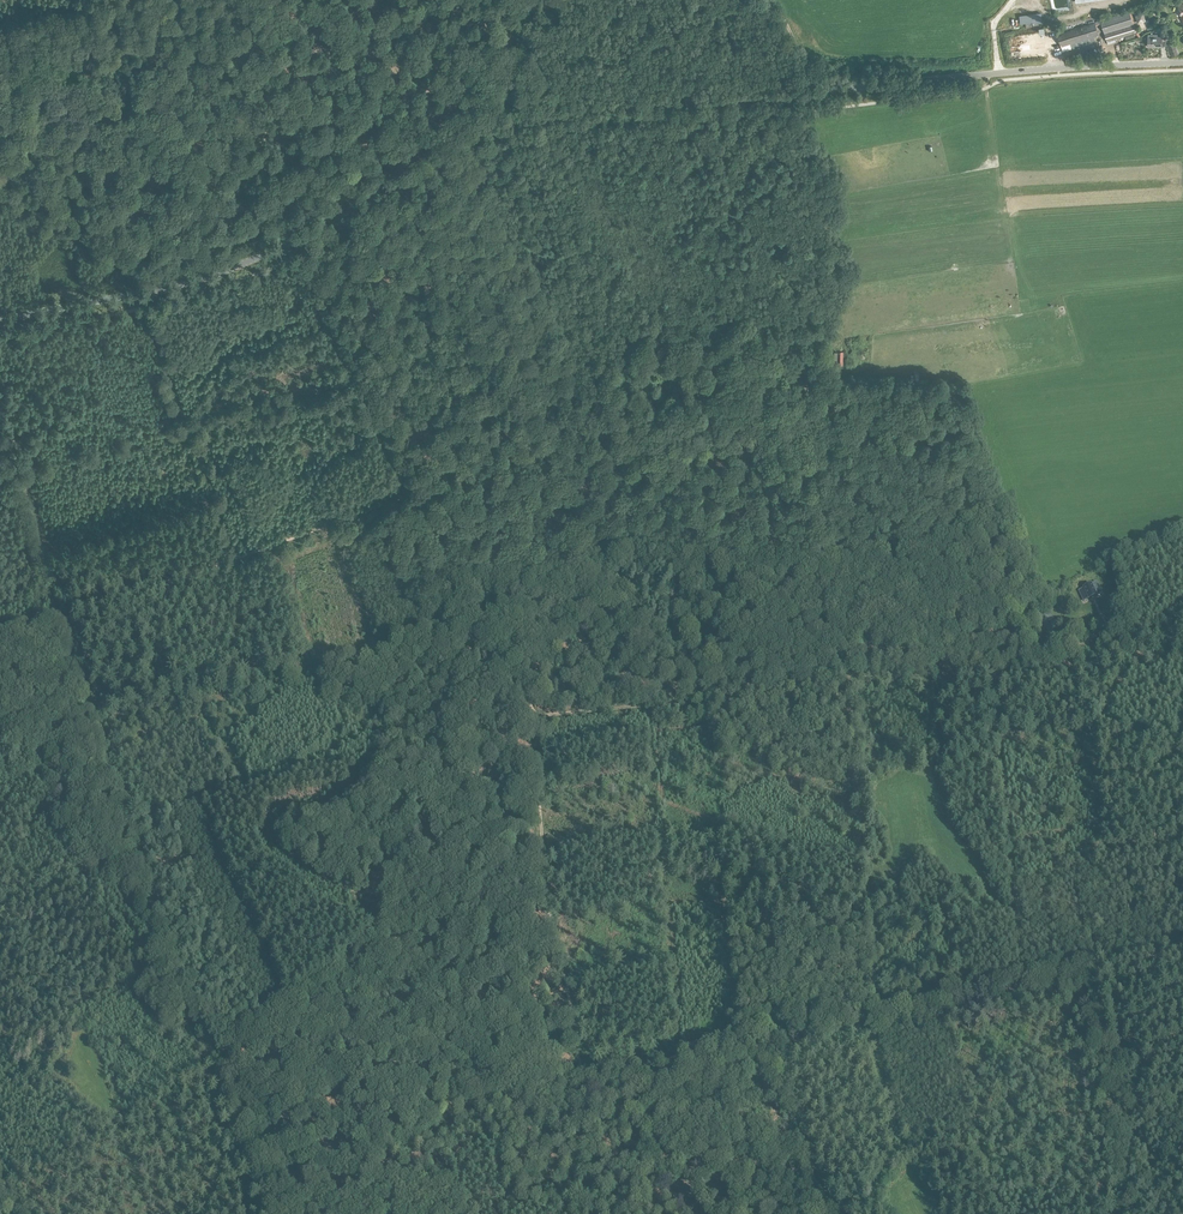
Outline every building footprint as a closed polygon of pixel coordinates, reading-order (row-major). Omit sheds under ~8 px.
[(1129,11),(1100,20),(1107,42),(1137,33),(1129,11)] [(1096,41),(1094,36),(1099,35),(1095,21),(1057,33),(1061,47),(1070,44),(1072,49),(1096,41)] [(1149,37),(1148,37),(1148,47),(1161,47),(1161,41),(1161,37),(1157,37),(1157,34),(1149,35),(1149,37)] [(1175,42),(1167,44),(1172,56),(1179,54),(1175,42)] [(1084,589),(1078,592),(1083,603),(1088,601),(1097,597),(1102,594),(1097,583),(1092,585),(1092,584),(1084,588),(1084,589)] [(1045,609),(1041,612),(1044,618),(1042,619),(1048,630),(1045,632),(1050,640),(1056,636),(1048,622),(1054,619),(1049,611),(1047,612),(1045,609)] [(1106,626),(1100,630),(1097,632),(1101,639),(1096,641),(1100,647),(1114,638),(1106,626)]
